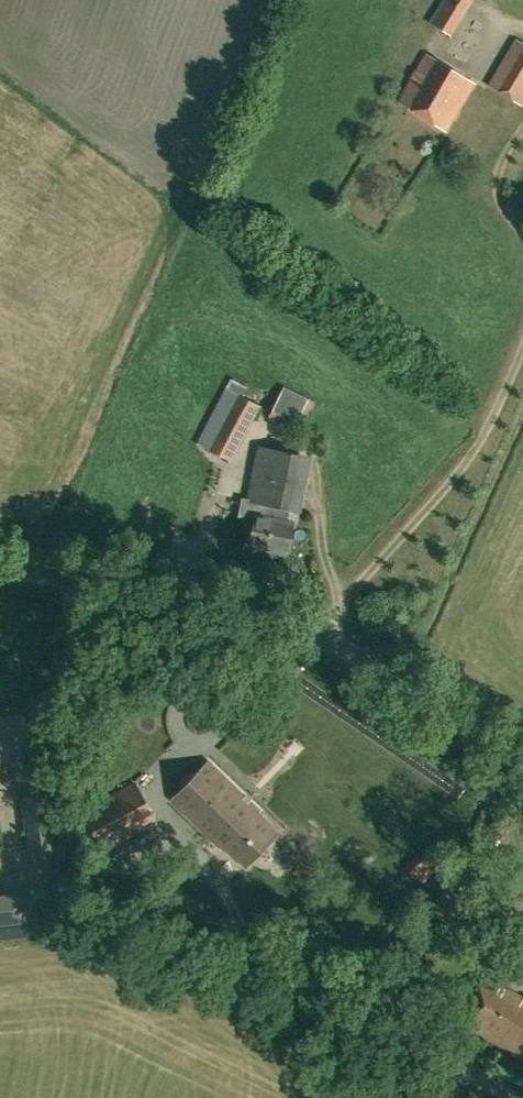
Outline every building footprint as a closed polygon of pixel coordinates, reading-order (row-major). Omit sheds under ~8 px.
[(430,24),(450,35),(472,0),(444,0),(430,24)] [(522,101),(522,42),(517,38),(490,84),(522,103),(522,101)] [(474,82),(427,53),(398,101),(445,129),(474,82)] [(196,443),(227,459),(232,462),(262,407),(225,387),(196,443)] [(267,500),(276,502),(285,454),(257,449),(249,497),(267,500)] [(276,502),(267,500),(264,519),(257,518),(251,547),(288,554),(293,525),(287,523),(290,505),(276,502)] [(261,811),(209,761),(173,800),(225,850),(228,847),(247,865),(278,834),(257,814),(261,811)] [(81,810),(101,848),(156,819),(135,781),(81,810)] [(49,795),(23,798),(29,852),(30,852),(55,849),(49,795)] [(55,849),(30,852),(34,892),(63,887),(59,849),(55,849)] [(450,923),(479,889),(462,874),(432,907),(450,923)] [(0,895),(0,925),(27,922),(24,892),(0,895)] [(483,972),(468,1023),(522,1058),(522,997),(483,972)]
